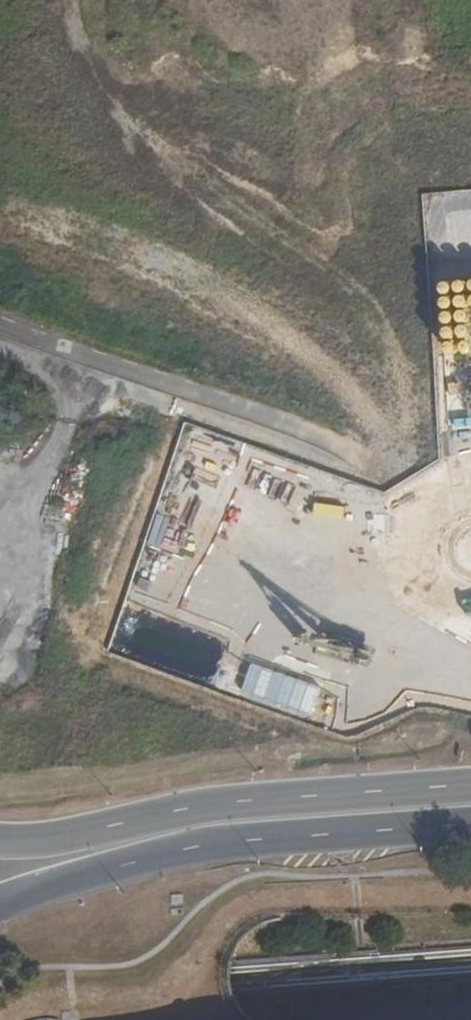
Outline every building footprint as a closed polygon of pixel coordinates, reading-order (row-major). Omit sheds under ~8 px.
[(461,523),(452,532),(447,543),(447,556),(453,568),(462,576),(470,580),(470,518),(461,523)]
